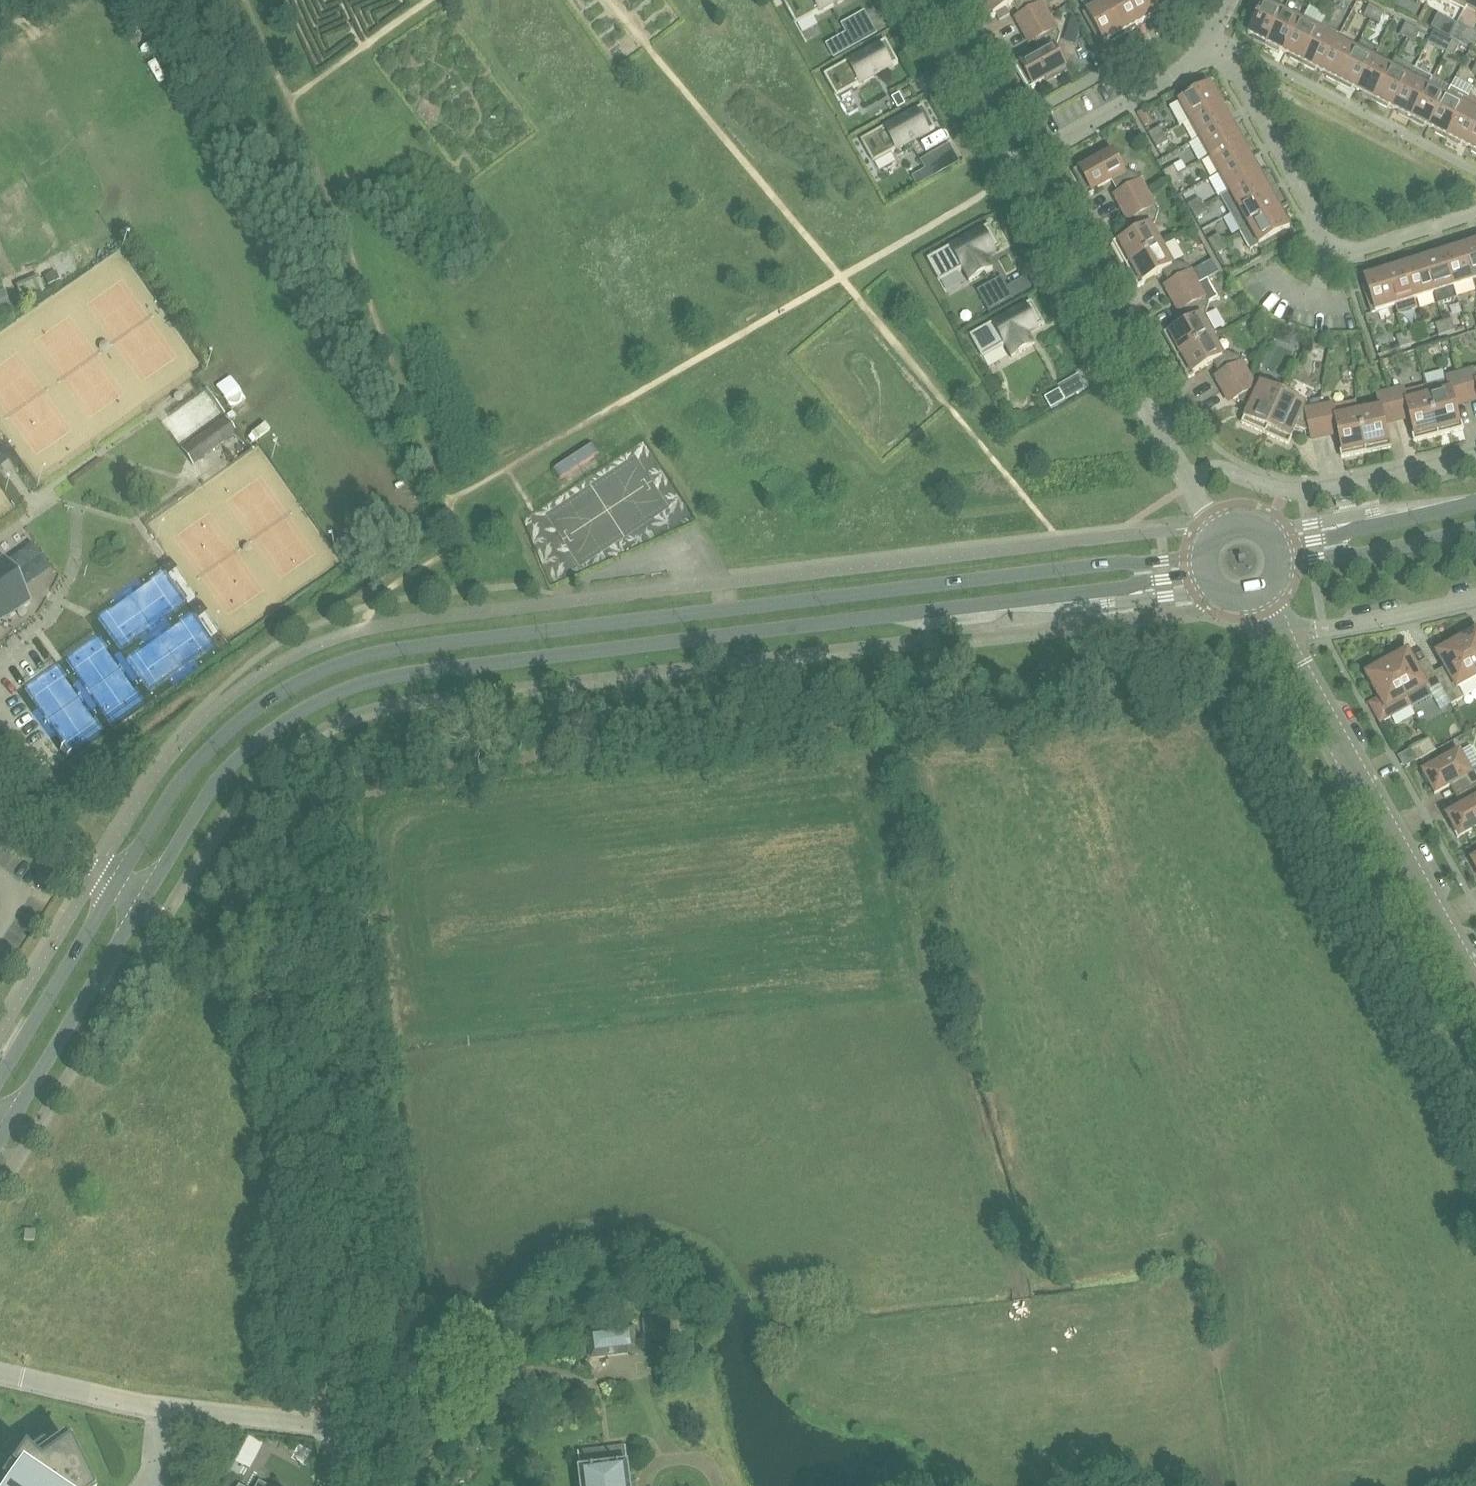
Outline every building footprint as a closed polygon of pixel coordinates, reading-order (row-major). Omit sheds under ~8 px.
[(784,3),(796,25),(841,0),(789,0),(784,3)] [(1026,29),(1050,16),(1041,0),(978,0),(989,20),(995,16),(994,14),(1013,4),(1020,16),(1019,16),(1026,29)] [(1105,2),(1123,35),(1135,28),(1134,26),(1140,23),(1127,0),(1108,0),(1105,2)] [(1140,23),(1151,17),(1152,19),(1164,12),(1152,0),(1127,0),(1140,23)] [(1164,12),(1172,0),(1152,0),(1164,12)] [(1464,10),(1469,0),(1445,0),(1464,10)] [(1464,10),(1465,10),(1468,6),(1475,10),(1475,0),(1469,0),(1464,10)] [(1266,44),(1270,37),(1282,12),(1261,1),(1254,15),(1257,16),(1248,34),(1266,44)] [(1105,2),(1084,14),(1091,27),(1094,25),(1104,43),(1110,40),(1111,42),(1123,35),(1105,2)] [(1363,16),(1370,20),(1376,9),(1369,5),(1363,16)] [(1452,25),(1459,14),(1446,5),(1439,16),(1452,25)] [(995,14),(999,21),(1010,15),(1006,9),(995,14)] [(1384,13),(1376,9),(1370,20),(1378,24),(1384,13)] [(1270,37),(1266,44),(1284,53),(1301,22),(1282,12),(1270,37)] [(1029,91),(1035,88),(1034,85),(1053,75),(1055,78),(1067,72),(1054,48),(1057,47),(1060,35),(1050,16),(1026,29),(1033,42),(1034,41),(1041,54),(1022,65),(1021,63),(1014,66),(1029,91)] [(1303,62),(1307,53),(1321,26),(1304,16),(1301,22),(1284,53),(1303,62)] [(1070,22),(1064,42),(1076,45),(1082,26),(1070,22)] [(1400,35),(1407,38),(1412,27),(1405,24),(1400,35)] [(1307,53),(1303,62),(1321,72),(1340,35),(1321,26),(1307,53)] [(864,27),(852,33),(858,45),(869,40),(864,27)] [(1421,31),(1412,27),(1407,38),(1415,43),(1421,31)] [(1461,45),(1467,34),(1456,28),(1450,39),(1461,45)] [(1428,43),(1446,52),(1452,41),(1434,31),(1428,43)] [(825,45),(833,59),(855,46),(846,32),(825,45)] [(1339,81),(1342,76),(1355,50),(1337,40),(1340,35),(1321,72),(1339,81)] [(886,41),(824,75),(837,98),(898,63),(886,41)] [(1459,45),(1452,41),(1446,52),(1454,56),(1459,45)] [(1342,76),(1339,81),(1357,90),(1373,59),(1355,50),(1342,76)] [(1375,100),(1381,88),(1391,68),(1373,59),(1357,90),(1375,100)] [(1381,88),(1375,100),(1393,109),(1414,69),(1396,59),(1392,68),(1391,68),(1381,88)] [(1411,118),(1417,108),(1432,78),(1414,69),(1393,109),(1411,118)] [(1417,108),(1411,118),(1430,128),(1446,96),(1428,87),(1433,78),(1432,78),(1417,108)] [(1177,99),(1179,103),(1170,108),(1179,126),(1189,120),(1222,102),(1215,90),(1213,91),(1210,85),(1192,94),(1191,91),(1177,99)] [(1448,137),(1454,125),(1468,97),(1451,88),(1446,97),(1446,96),(1430,128),(1448,137)] [(1448,137),(1466,146),(1475,127),(1475,101),(1468,97),(1454,125),(1448,137)] [(885,101),(877,106),(884,117),(892,113),(885,101)] [(1189,120),(1199,138),(1230,121),(1227,115),(1229,114),(1222,102),(1189,120)] [(923,107),(861,141),(873,163),(935,129),(923,107)] [(1199,138),(1209,156),(1242,138),(1235,126),(1233,127),(1230,121),(1199,138)] [(1148,134),(1152,141),(1163,135),(1159,127),(1148,134)] [(1466,146),(1475,152),(1475,127),(1466,146)] [(1152,141),(1156,149),(1167,142),(1163,135),(1152,141)] [(1209,156),(1219,174),(1250,157),(1247,151),(1249,150),(1242,138),(1209,156)] [(1118,194),(1125,206),(1148,193),(1138,175),(1126,171),(1123,173),(1110,149),(1098,156),(1100,160),(1081,170),(1080,168),(1073,172),(1087,197),(1094,193),(1092,191),(1112,181),(1118,193),(1118,194)] [(934,152),(924,158),(934,176),(944,170),(934,152)] [(1219,174),(1229,192),(1262,173),(1255,161),(1253,162),(1250,157),(1219,174)] [(1174,166),(1163,172),(1167,179),(1178,173),(1174,166)] [(1171,187),(1176,184),(1182,181),(1183,182),(1189,179),(1184,170),(1178,174),(1178,173),(1167,179),(1171,187)] [(1229,192),(1220,197),(1230,214),(1269,192),(1266,187),(1268,185),(1262,173),(1229,192)] [(1230,214),(1240,232),(1281,209),(1275,197),(1273,198),(1269,192),(1230,214)] [(1113,243),(1125,265),(1161,246),(1150,227),(1155,224),(1158,212),(1148,193),(1125,206),(1132,219),(1133,219),(1140,231),(1120,242),(1119,240),(1113,243)] [(1188,205),(1192,212),(1203,206),(1199,199),(1188,205)] [(1192,212),(1196,220),(1207,214),(1203,206),(1192,212)] [(1272,239),(1290,229),(1286,222),(1288,221),(1281,209),(1240,232),(1252,254),(1274,241),(1272,239)] [(989,226),(927,260),(940,282),(963,269),(969,280),(991,268),(985,257),(1001,248),(989,226)] [(1217,232),(1206,238),(1212,248),(1223,242),(1217,232)] [(1461,245),(1472,281),(1475,280),(1475,243),(1474,241),(1461,245)] [(1227,249),(1223,242),(1212,248),(1216,255),(1227,249)] [(1449,251),(1442,253),(1453,287),(1472,281),(1461,245),(1448,249),(1449,251)] [(1168,284),(1175,297),(1199,284),(1189,266),(1177,262),(1172,265),(1161,246),(1125,265),(1138,288),(1144,284),(1143,282),(1162,272),(1169,284),(1168,284)] [(1436,253),(1422,257),(1434,293),(1453,287),(1442,253),(1436,255),(1436,253)] [(1410,264),(1403,266),(1414,299),(1434,293),(1422,257),(1409,261),(1410,264)] [(1397,265),(1383,270),(1397,314),(1417,308),(1414,299),(1403,266),(1397,268),(1397,265)] [(1370,274),(1371,276),(1364,278),(1370,297),(1367,298),(1371,313),(1395,306),(1397,314),(1383,270),(1370,274)] [(44,276),(46,284),(59,280),(59,279),(55,271),(44,276)] [(37,276),(14,286),(21,301),(44,291),(37,276)] [(1002,277),(977,291),(989,312),(1013,298),(1002,277)] [(1163,334),(1176,356),(1211,337),(1200,318),(1206,315),(1209,303),(1199,284),(1175,297),(1182,310),(1183,310),(1190,322),(1171,332),(1170,331),(1163,334)] [(11,307),(4,290),(0,291),(0,312),(11,307)] [(1044,324),(1032,302),(970,336),(983,358),(1006,345),(1012,356),(1034,344),(1028,333),(1044,324)] [(1447,334),(1455,331),(1451,319),(1443,321),(1447,334)] [(1439,336),(1447,334),(1443,321),(1434,324),(1439,336)] [(1408,346),(1416,344),(1412,331),(1404,334),(1408,346)] [(1399,349),(1408,346),(1404,334),(1396,336),(1399,349)] [(1219,375),(1226,388),(1249,375),(1239,356),(1227,353),(1222,356),(1211,337),(1176,356),(1188,379),(1194,375),(1193,373),(1213,362),(1219,375)] [(1459,374),(1466,399),(1475,397),(1475,369),(1459,374)] [(1426,388),(1425,388),(1438,436),(1463,430),(1461,423),(1459,423),(1454,403),(1466,399),(1459,374),(1445,378),(1449,392),(1428,397),(1426,388)] [(1241,423),(1264,434),(1282,394),(1260,384),(1256,386),(1249,375),(1226,388),(1233,401),(1238,398),(1241,402),(1251,407),(1246,418),(1244,417),(1241,423)] [(215,385),(231,409),(245,399),(229,376),(215,385)] [(1405,393),(1404,388),(1390,392),(1396,418),(1409,415),(1414,435),(1412,436),(1413,443),(1438,436),(1425,388),(1405,393)] [(1045,397),(1050,408),(1064,400),(1059,390),(1045,397)] [(1379,409),(1357,414),(1366,453),(1391,448),(1389,441),(1387,441),(1383,421),(1396,418),(1390,392),(1376,395),(1379,409)] [(1309,430),(1310,436),(1325,433),(1319,407),(1307,409),(1305,405),(1282,394),(1264,434),(1288,444),(1291,438),(1289,437),(1293,428),(1294,426),(1304,431),(1309,430)] [(1339,451),(1341,459),(1366,453),(1357,414),(1355,402),(1334,407),(1333,404),(1319,407),(1325,433),(1337,431),(1342,451),(1339,451)] [(192,466),(226,441),(214,424),(180,449),(192,466)] [(574,492),(609,472),(602,460),(590,467),(587,462),(565,475),(574,492)] [(647,508),(642,509),(643,514),(620,520),(629,551),(657,544),(647,508)] [(10,616),(30,602),(2,557),(0,559),(0,622),(10,616)] [(1457,642),(1475,676),(1475,631),(1465,635),(1466,637),(1457,642)] [(1428,664),(1451,705),(1463,698),(1457,688),(1475,677),(1475,676),(1457,642),(1448,647),(1447,645),(1436,653),(1447,672),(1437,678),(1429,664),(1428,664)] [(1395,658),(1386,663),(1406,698),(1425,687),(1428,692),(1440,686),(1451,705),(1428,664),(1417,670),(1407,652),(1406,651),(1394,656),(1395,658)] [(1366,674),(1379,698),(1369,704),(1380,723),(1410,706),(1406,698),(1386,663),(1378,668),(1376,666),(1366,674)] [(1408,751),(1415,762),(1435,751),(1429,739),(1408,751)] [(1460,794),(1475,785),(1475,770),(1470,773),(1459,753),(1450,758),(1447,752),(1436,760),(1438,764),(1421,773),(1428,785),(1430,784),(1435,793),(1453,783),(1460,794)] [(1460,794),(1466,805),(1447,815),(1453,825),(1451,826),(1457,838),(1473,829),(1475,833),(1475,832),(1475,785),(1460,794)] [(23,1240),(34,1241),(34,1231),(24,1230),(23,1240)] [(659,1318),(644,1320),(646,1342),(661,1340),(659,1318)] [(592,1359),(638,1353),(634,1325),(589,1331),(592,1359)] [(64,1438),(46,1451),(49,1455),(36,1464),(33,1460),(29,1463),(24,1458),(22,1456),(12,1471),(16,1474),(8,1485),(87,1485),(64,1438)] [(578,1452),(582,1485),(631,1485),(626,1446),(578,1452)]
